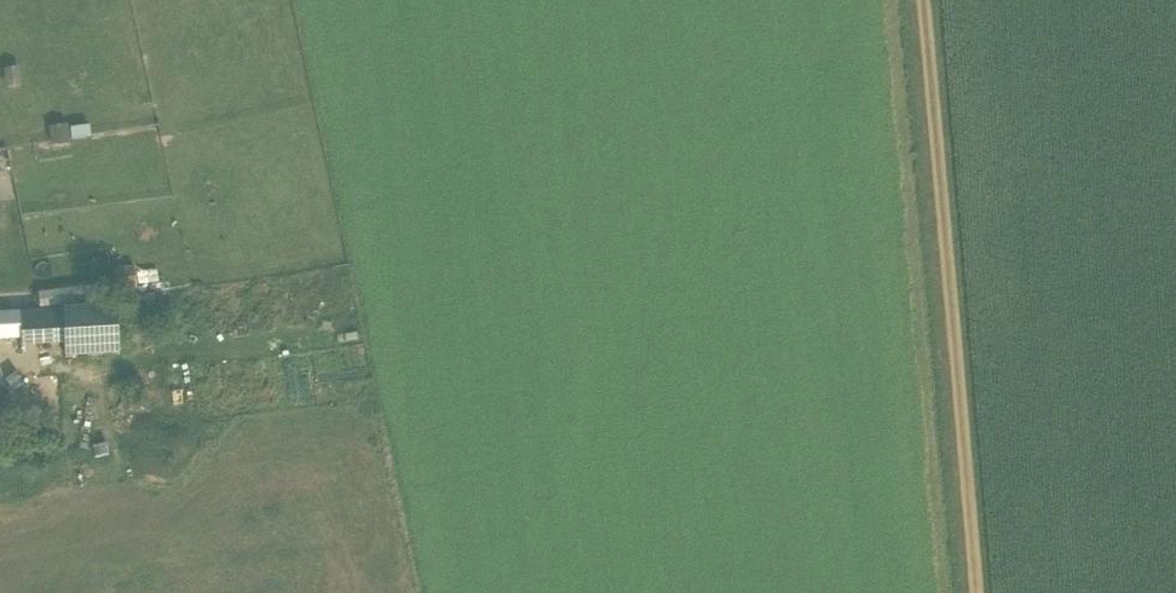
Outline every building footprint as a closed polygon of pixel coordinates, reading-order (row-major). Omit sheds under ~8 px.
[(52,146),(71,143),(68,124),(49,127),(52,146)] [(134,271),(120,271),(121,283),(122,283),(122,292),(135,292),(134,271)] [(39,291),(41,307),(87,301),(85,286),(39,291)] [(144,294),(146,320),(157,319),(155,293),(144,294)] [(116,304),(49,308),(51,344),(66,343),(67,355),(118,352),(116,304)] [(23,339),(21,310),(0,311),(0,340),(23,339)]
